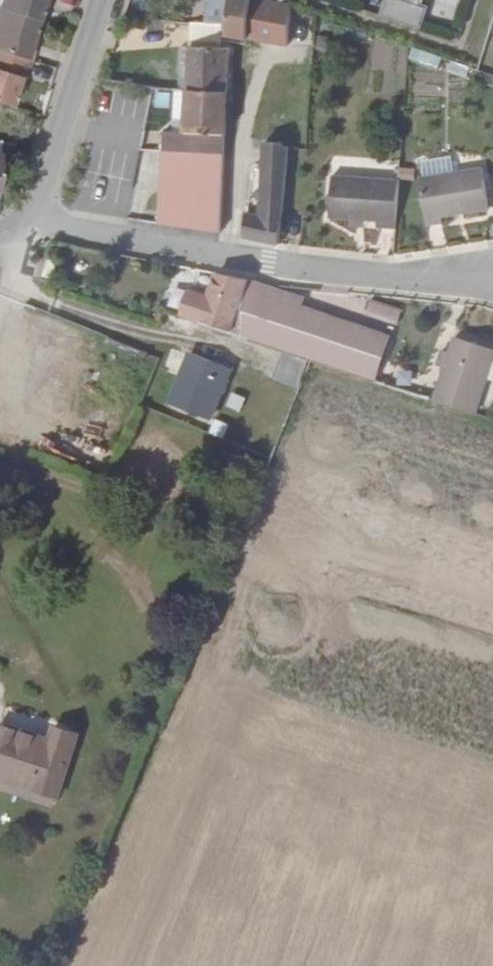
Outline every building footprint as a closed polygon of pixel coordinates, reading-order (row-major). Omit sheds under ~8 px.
[(36,14),(40,0),(0,0),(0,3),(36,14)] [(203,19),(218,21),(225,21),(225,33),(245,35),(247,0),(205,0),(203,19)] [(380,16),(418,27),(424,7),(418,3),(419,0),(385,0),(380,16)] [(30,54),(34,41),(29,38),(32,29),(36,14),(0,3),(0,45),(2,45),(30,54)] [(203,19),(188,18),(188,43),(218,44),(218,21),(203,19)] [(37,31),(32,29),(29,38),(34,41),(37,31)] [(186,85),(188,43),(177,42),(174,84),(186,85)] [(227,45),(218,44),(188,43),(186,85),(225,90),(227,45)] [(10,100),(19,71),(24,73),(30,54),(2,45),(0,51),(0,97),(10,100)] [(171,129),(184,129),(186,85),(174,84),(171,129)] [(223,132),(225,90),(186,85),(184,129),(223,132)] [(158,219),(220,229),(223,132),(184,129),(171,129),(165,128),(158,219)] [(262,211),(279,213),(286,144),(281,143),(281,140),(268,139),(262,211)] [(482,167),(418,177),(425,224),(441,222),(440,215),(488,207),(482,167)] [(373,226),(394,227),(397,179),(329,174),(325,216),(347,218),(362,219),(373,220),(373,226)] [(241,232),(277,239),(279,213),(262,211),(244,209),(241,232)] [(49,255),(44,272),(52,273),(57,257),(49,255)] [(204,320),(244,332),(245,313),(247,287),(249,275),(215,269),(209,294),(204,320)] [(247,287),(286,300),(289,289),(249,275),(247,287)] [(180,312),(204,320),(209,294),(187,287),(180,312)] [(283,345),(314,357),(316,358),(329,313),(286,300),(247,287),(245,313),(244,332),(283,345)] [(365,316),(396,324),(400,308),(368,300),(365,316)] [(329,313),(316,358),(343,366),(356,322),(329,313)] [(356,322),(343,366),(371,375),(385,332),(356,322)] [(441,398),(483,411),(492,379),(492,345),(462,334),(454,359),(443,355),(439,369),(449,373),(441,398)] [(303,383),(314,357),(283,345),(273,372),(303,383)] [(231,364),(191,348),(172,399),(211,414),(231,364)] [(61,784),(82,721),(56,712),(52,724),(1,708),(0,710),(0,764),(61,784)] [(57,793),(61,784),(0,764),(0,774),(57,793)]
